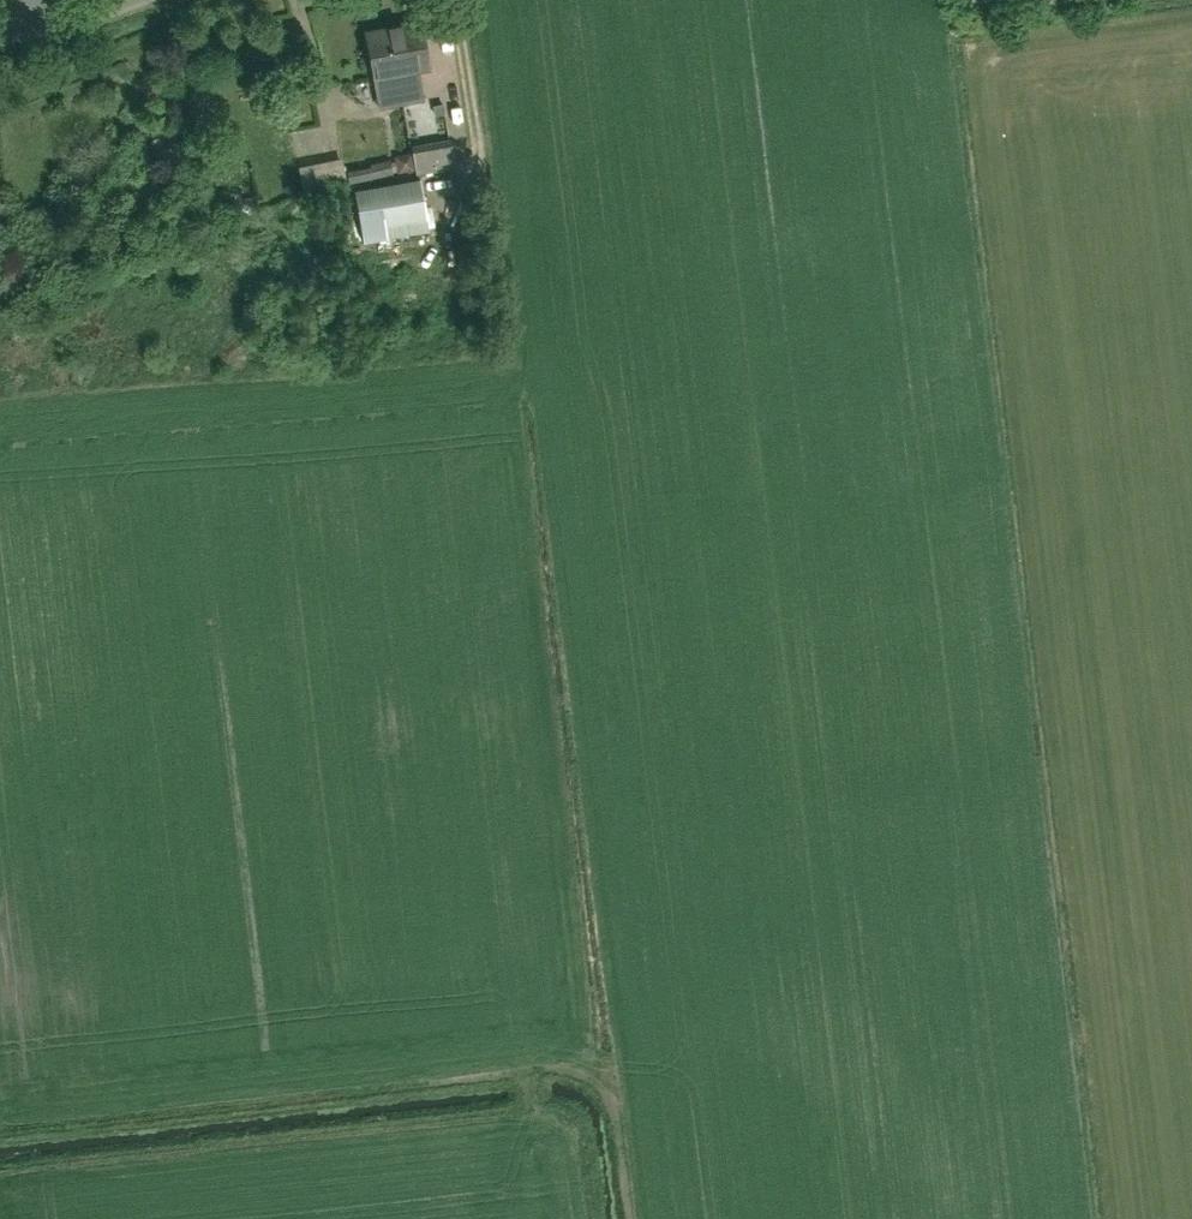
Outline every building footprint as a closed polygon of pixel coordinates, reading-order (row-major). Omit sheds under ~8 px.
[(385,109),(423,101),(418,70),(429,68),(421,23),(365,34),(374,79),(379,78),(385,109)] [(383,227),(384,232),(386,240),(429,232),(419,179),(354,191),(361,231),(383,227)]
